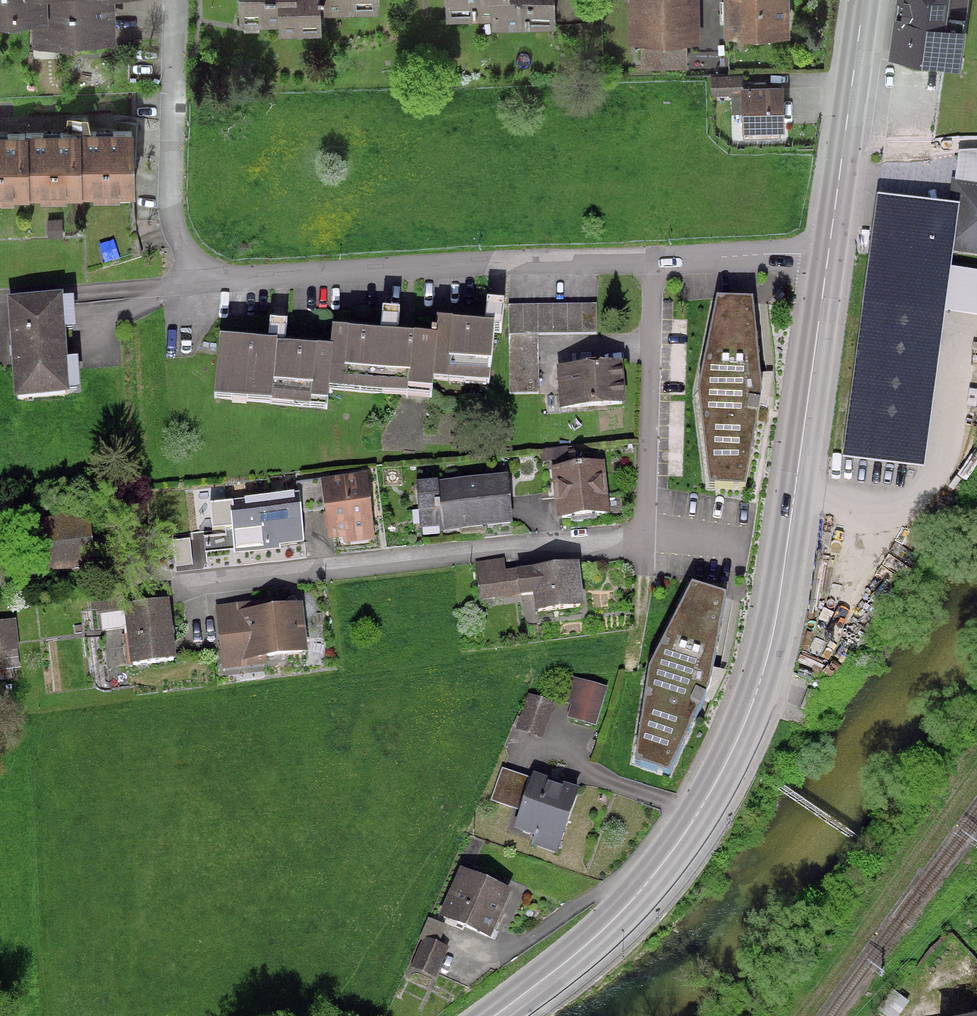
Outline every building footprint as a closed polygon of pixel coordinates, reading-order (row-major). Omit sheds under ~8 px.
[(36,26),(36,45),(112,43),(111,0),(0,0),(0,27),(36,26)] [(240,25),(278,23),(279,34),(320,32),(320,12),(378,11),(378,0),(239,0),(240,25)] [(447,18),(492,17),(492,27),(554,25),(553,0),(446,0),(447,18)] [(628,48),(642,48),(642,72),(687,72),(687,47),(699,47),(699,0),(628,0),(628,48)] [(723,37),(790,36),(789,0),(723,0),(723,37)] [(893,52),(958,61),(962,27),(943,24),(946,0),(900,0),(893,52)] [(732,115),(742,115),(741,89),(743,89),(743,76),(711,76),(711,97),(731,96),(732,115)] [(785,135),(784,88),(743,89),(741,89),(742,115),(742,136),(785,135)] [(0,134),(0,202),(14,202),(14,199),(41,198),(41,202),(67,201),(67,198),(94,197),(94,200),(119,199),(119,196),(134,196),(133,131),(0,134)] [(880,204),(847,461),(921,470),(941,317),(947,272),(950,248),(976,252),(976,188),(959,185),(955,214),(880,204)] [(62,219),(48,220),(49,239),(63,238),(62,219)] [(941,317),(976,322),(976,276),(947,272),(941,317)] [(62,294),(7,299),(16,399),(70,395),(62,294)] [(753,301),(717,300),(699,394),(709,489),(747,490),(760,406),(762,394),(760,371),(753,301)] [(268,340),(220,336),(215,398),(270,402),(270,404),(328,409),(329,389),(432,397),(433,378),(490,382),(493,337),(501,338),(504,302),(488,301),(486,324),(440,320),(439,337),(398,333),(400,310),(383,309),(381,332),(333,329),(332,348),(285,345),(286,323),(270,321),(268,340)] [(597,303),(508,304),(509,393),(539,393),(539,333),(598,332),(597,303)] [(626,403),(622,360),(556,366),(560,409),(626,403)] [(773,371),(760,371),(762,394),(760,406),(767,407),(773,371)] [(568,446),(540,448),(541,460),(569,458),(568,446)] [(604,460),(551,466),(557,518),(610,512),(604,460)] [(376,539),(367,471),(297,480),(299,491),(301,511),(325,508),(329,538),(343,536),(344,543),(376,539)] [(513,522),(508,472),(439,479),(438,478),(416,480),(421,526),(441,524),(441,529),(513,522)] [(301,511),(299,491),(208,501),(211,527),(225,526),(232,525),(234,549),(235,552),(305,544),(301,511)] [(90,512),(20,518),(24,572),(95,566),(90,512)] [(232,525),(225,526),(225,534),(204,536),(206,552),(234,549),(232,525)] [(190,538),(172,540),(175,566),(193,564),(190,538)] [(585,605),(579,559),(506,569),(504,557),(475,561),(480,599),(533,592),(536,611),(585,605)] [(726,596),(692,585),(648,669),(634,764),(669,775),(705,697),(710,688),(714,666),(726,596)] [(169,597),(125,602),(124,597),(90,601),(93,630),(127,627),(131,661),(176,656),(169,597)] [(308,650),(302,601),(257,606),(257,600),(215,605),(222,668),(268,663),(267,655),(308,650)] [(0,620),(0,669),(6,668),(4,650),(20,648),(16,618),(0,620)] [(727,669),(714,666),(710,688),(705,697),(711,701),(727,669)] [(600,711),(607,686),(570,676),(564,701),(571,703),(600,711)] [(554,701),(528,693),(516,729),(542,737),(554,701)] [(600,711),(571,703),(567,717),(596,725),(600,711)] [(518,809),(529,776),(502,766),(490,800),(518,809)] [(580,787),(533,771),(513,827),(535,834),(531,844),(557,852),(580,787)] [(513,888),(461,865),(439,914),(491,937),(513,888)] [(426,936),(439,941),(446,925),(428,917),(419,938),(422,939),(424,940),(426,936)] [(439,941),(426,936),(424,940),(422,939),(410,967),(437,977),(450,946),(439,941)] [(909,1001),(893,989),(878,1009),(887,1015),(898,1015),(909,1001)]
